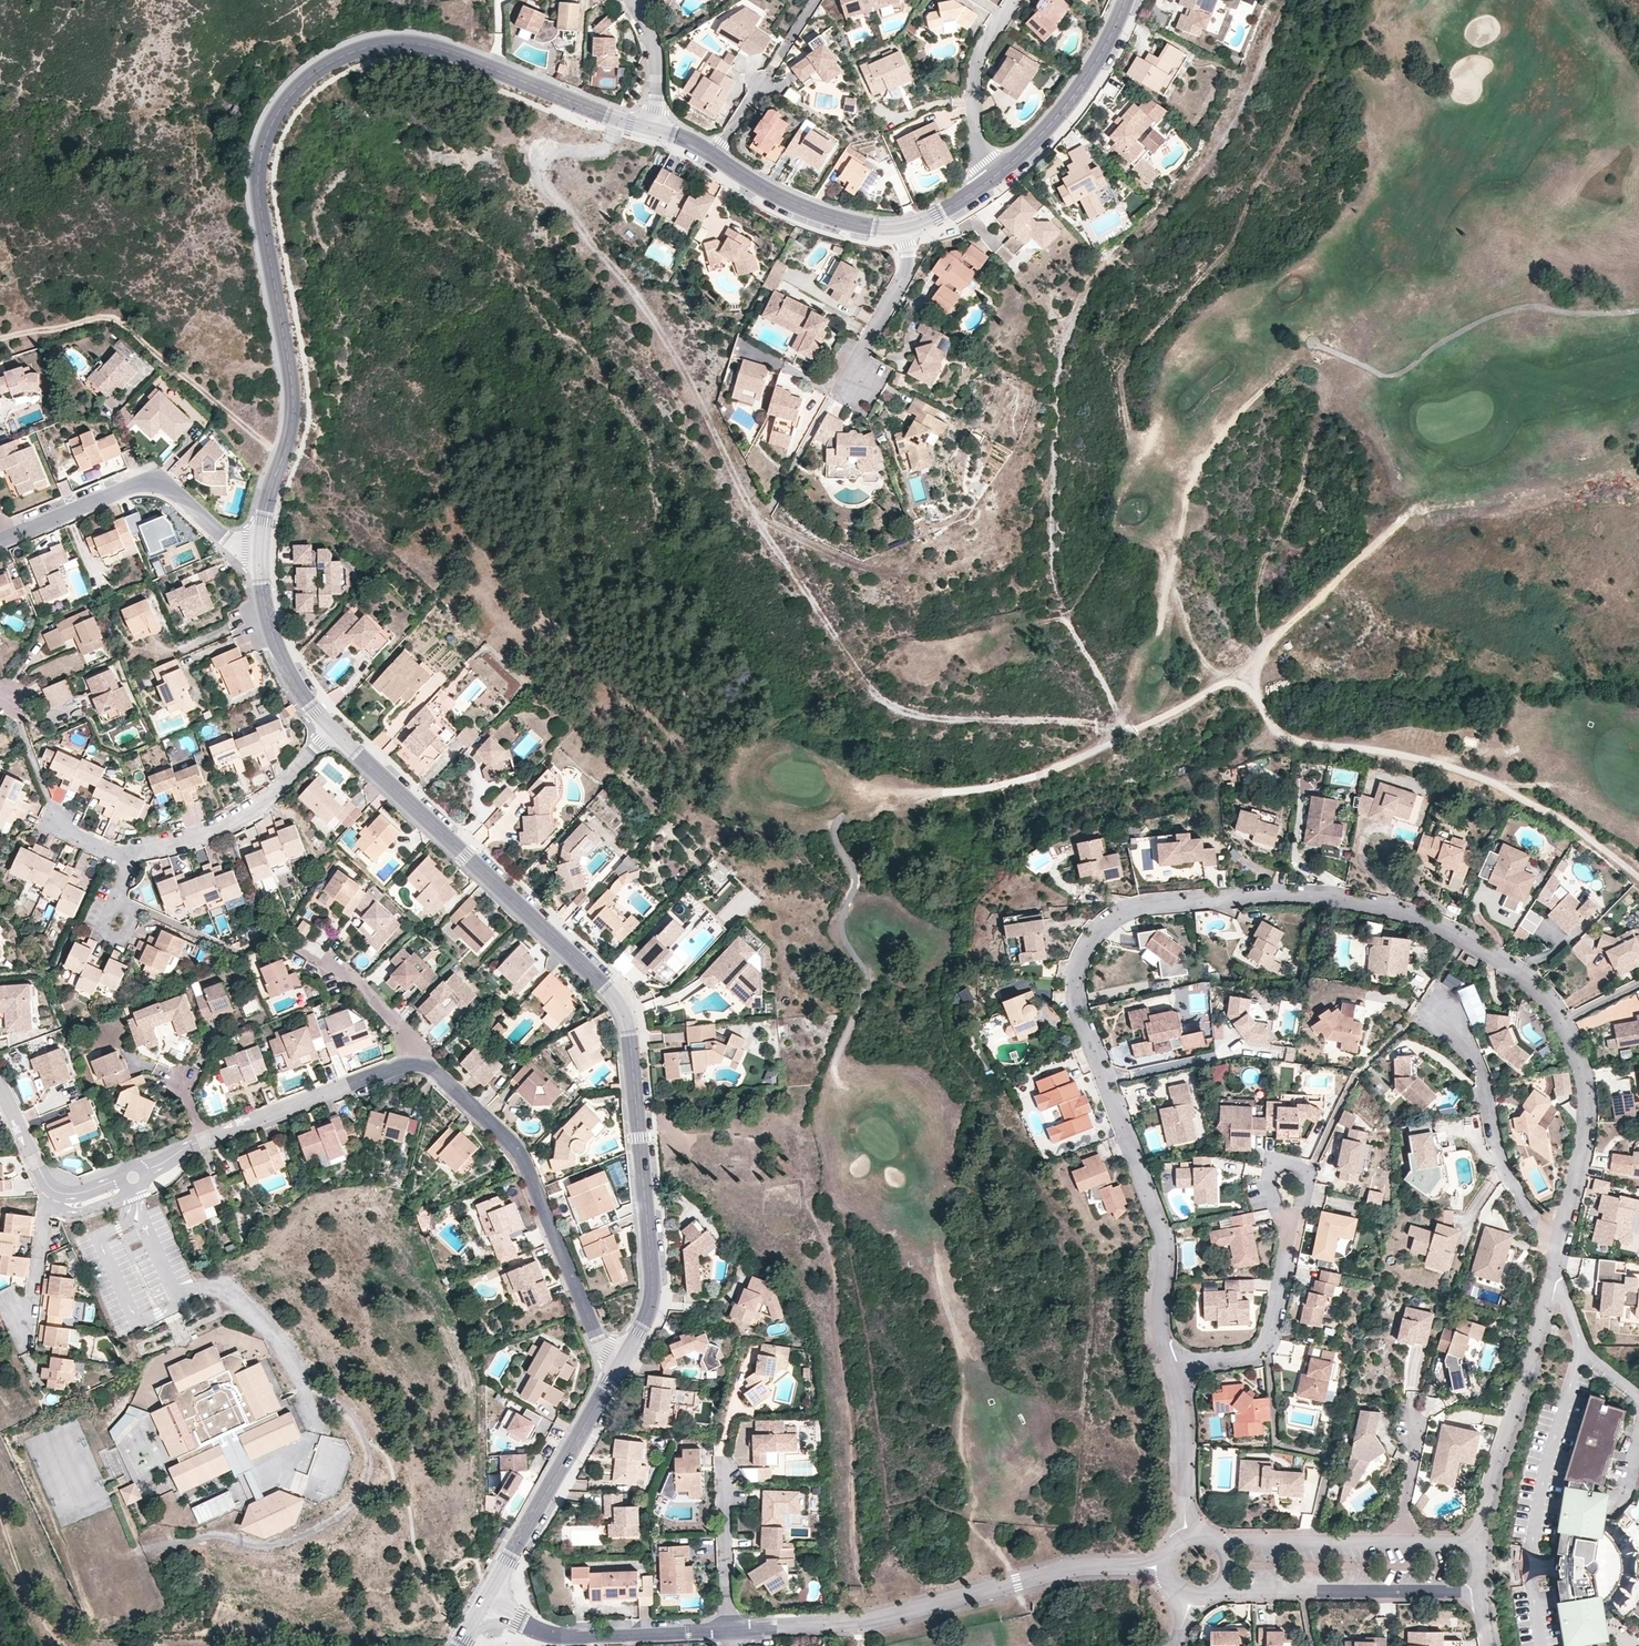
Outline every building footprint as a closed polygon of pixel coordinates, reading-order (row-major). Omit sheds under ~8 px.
[(532,39),(533,39),(536,41),(537,41),(540,41),(544,41),(549,39),(550,39),(554,36),(554,35),(556,34),(558,29),(559,26),(576,28),(579,0),(559,0),(558,18),(547,20),(546,22),(542,19),(545,14),(526,4),(515,24),(535,34),(532,39)] [(847,16),(857,13),(856,9),(871,4),(870,0),(842,0),(847,16)] [(945,23),(945,21),(957,19),(969,27),(978,11),(966,3),(966,4),(959,0),(942,0),(938,1),(939,7),(929,10),(928,14),(931,26),(945,23)] [(1066,0),(1041,0),(1036,8),(1034,11),(1037,14),(1028,30),(1042,47),(1057,32),(1054,29),(1064,14),(1066,15),(1073,4),(1066,0)] [(1180,8),(1189,12),(1193,13),(1190,21),(1186,19),(1183,18),(1178,30),(1199,38),(1203,31),(1207,32),(1217,8),(1220,0),(1183,0),(1180,8)] [(857,13),(873,8),(871,4),(856,9),(857,13)] [(743,43),(740,48),(739,49),(751,56),(761,54),(770,40),(753,28),(759,18),(745,8),(721,23),(718,27),(743,43)] [(602,32),(608,27),(616,21),(610,14),(596,24),(602,32)] [(615,36),(608,27),(602,32),(604,36),(615,37),(615,36)] [(714,32),(740,48),(743,43),(718,27),(714,32)] [(563,30),(563,38),(573,38),(573,30),(563,30)] [(810,40),(813,45),(816,48),(810,53),(793,64),(802,76),(821,64),(824,66),(832,76),(840,70),(842,69),(833,58),(835,57),(824,42),(827,40),(820,31),(810,40)] [(604,36),(593,35),(592,52),(596,53),(595,60),(599,65),(611,66),(616,62),(617,54),(613,54),(614,46),(615,37),(604,36)] [(1162,58),(1156,55),(1155,58),(1151,55),(1148,62),(1139,58),(1131,73),(1170,94),(1191,53),(1170,43),(1162,58)] [(816,48),(813,45),(808,49),(810,53),(816,48)] [(900,48),(868,63),(867,60),(859,63),(872,93),(887,87),(888,89),(898,84),(896,81),(901,79),(902,82),(913,77),(900,48)] [(1009,49),(998,66),(1002,69),(998,74),(992,84),(1008,95),(1020,78),(1027,83),(1037,68),(1009,49)] [(729,65),(711,53),(699,73),(694,70),(682,90),(691,96),(705,106),(703,110),(713,117),(723,101),(721,100),(714,96),(725,77),(723,75),(729,65)] [(821,64),(802,76),(807,82),(816,77),(834,80),(832,76),(824,66),(821,64)] [(840,70),(832,76),(834,80),(843,74),(840,70)] [(714,96),(721,100),(734,82),(725,77),(714,96)] [(1008,95),(992,84),(989,88),(1013,105),(1027,83),(1020,78),(1008,95)] [(787,87),(782,96),(795,104),(800,95),(787,87)] [(705,106),(691,96),(686,104),(711,120),(713,117),(703,110),(705,106)] [(1165,109),(1149,98),(1140,107),(1135,103),(1122,117),(1122,118),(1123,119),(1119,123),(1118,122),(1117,123),(1108,133),(1117,141),(1113,145),(1132,162),(1143,149),(1141,147),(1144,144),(1145,143),(1151,136),(1147,133),(1145,131),(1147,129),(1144,126),(1151,118),(1154,121),(1165,109)] [(859,100),(852,99),(849,111),(857,113),(859,100)] [(788,148),(781,144),(776,141),(782,131),(786,129),(789,124),(779,118),(781,114),(772,109),(770,110),(763,121),(761,121),(754,133),(758,136),(752,148),(766,157),(765,158),(776,165),(785,152),(788,148)] [(936,122),(912,133),(914,137),(899,144),(908,164),(924,156),(929,167),(942,161),(940,157),(951,152),(944,139),(942,141),(938,134),(941,133),(936,122)] [(836,145),(812,129),(809,134),(800,128),(788,148),(785,152),(794,158),(797,153),(805,158),(807,155),(812,158),(813,164),(821,169),(836,145)] [(1151,128),(1147,133),(1151,136),(1157,142),(1162,137),(1151,128)] [(776,141),(781,144),(788,132),(786,129),(782,131),(776,141)] [(896,141),(899,144),(914,137),(912,133),(896,141)] [(1151,136),(1145,143),(1151,149),(1157,142),(1151,136)] [(1150,150),(1144,144),(1141,147),(1143,149),(1132,162),(1131,163),(1135,167),(1142,160),(1150,150)] [(1091,172),(1088,164),(1092,161),(1084,145),(1069,153),(1074,163),(1077,169),(1072,172),(1068,174),(1070,177),(1063,180),(1066,185),(1058,189),(1065,204),(1073,200),(1074,202),(1081,199),(1090,216),(1103,210),(1093,191),(1092,188),(1098,185),(1106,181),(1099,167),(1091,172)] [(855,158),(845,151),(835,167),(843,172),(841,176),(848,181),(846,184),(850,187),(849,189),(848,191),(848,192),(850,194),(851,195),(853,196),(855,197),(857,197),(860,195),(862,193),(874,173),(864,167),(854,160),(855,158)] [(955,161),(951,152),(940,157),(942,161),(929,167),(932,173),(955,161)] [(865,165),(855,158),(854,160),(864,167),(865,165)] [(1159,175),(1142,160),(1135,167),(1133,169),(1150,184),(1159,175)] [(1077,169),(1074,163),(1069,166),(1072,172),(1077,169)] [(678,174),(661,165),(649,190),(657,194),(669,200),(674,191),(678,193),(682,186),(686,178),(678,174)] [(873,199),(884,179),(874,173),(862,193),(873,199)] [(848,181),(841,176),(839,180),(846,184),(848,181)] [(706,192),(700,189),(698,194),(682,186),(678,193),(686,197),(678,213),(691,220),(695,212),(698,207),(707,212),(717,194),(708,189),(706,192)] [(669,200),(657,194),(651,206),(663,212),(669,200)] [(1022,196),(1015,203),(1014,206),(1010,210),(1007,210),(1007,211),(999,218),(1007,226),(1003,229),(1011,238),(1004,244),(1016,255),(1034,238),(1044,249),(1060,232),(1051,223),(1038,223),(1033,217),(1038,211),(1022,196)] [(704,217),(707,212),(698,207),(695,212),(704,217)] [(691,220),(678,213),(676,218),(689,225),(691,220)] [(715,239),(702,243),(706,257),(715,254),(718,253),(733,261),(737,275),(757,269),(753,255),(746,251),(747,249),(742,246),(747,238),(727,227),(722,236),(724,237),(726,238),(723,244),(721,242),(715,239)] [(935,266),(943,271),(939,278),(944,282),(933,298),(948,308),(958,292),(955,290),(960,284),(962,285),(973,268),(971,266),(974,261),(978,264),(980,261),(982,261),(985,257),(984,256),(986,253),(971,243),(965,252),(958,247),(952,248),(950,252),(946,250),(935,266)] [(715,254),(706,257),(708,265),(718,262),(715,254)] [(775,259),(768,272),(779,278),(786,266),(775,259)] [(853,284),(860,272),(842,262),(828,286),(835,290),(831,297),(845,306),(850,298),(846,295),(849,289),(849,285),(850,282),(853,284)] [(850,298),(856,285),(853,284),(850,282),(849,285),(849,289),(846,295),(850,298)] [(761,316),(774,322),(777,315),(808,330),(798,351),(812,358),(825,330),(814,324),(819,312),(773,290),(761,316)] [(777,315),(774,322),(798,334),(791,348),(798,351),(808,330),(777,315)] [(952,338),(929,325),(924,334),(927,335),(923,342),(924,344),(918,346),(916,347),(918,356),(917,355),(908,372),(920,378),(923,372),(940,367),(941,366),(939,362),(936,354),(944,351),(952,338)] [(927,335),(924,334),(918,346),(924,344),(923,342),(927,335)] [(936,354),(939,362),(944,351),(936,354)] [(118,353),(109,361),(106,365),(104,363),(89,378),(108,396),(114,390),(117,387),(120,390),(138,371),(118,353)] [(750,364),(750,362),(740,360),(733,385),(759,393),(767,367),(755,364),(755,366),(750,364)] [(5,372),(7,376),(0,378),(0,395),(1,395),(11,391),(13,395),(27,392),(39,392),(39,373),(32,372),(27,374),(25,368),(24,366),(5,372)] [(931,384),(940,367),(923,372),(920,378),(931,384)] [(891,383),(900,386),(904,375),(895,371),(891,383)] [(759,393),(733,385),(730,396),(750,402),(752,398),(758,399),(759,393)] [(784,390),(774,387),(766,414),(775,416),(769,436),(788,442),(800,400),(789,396),(782,395),(783,391),(784,390)] [(134,420),(149,435),(163,422),(179,437),(194,422),(161,390),(134,420)] [(930,460),(925,443),(931,431),(937,434),(942,434),(947,425),(934,417),(938,410),(915,397),(907,411),(917,417),(906,436),(903,437),(902,432),(901,431),(893,433),(898,453),(907,450),(911,464),(930,460)] [(843,424),(827,415),(814,438),(828,446),(827,456),(828,464),(841,467),(843,462),(857,461),(857,465),(863,470),(869,470),(875,468),(873,463),(873,462),(883,458),(874,433),(863,436),(863,434),(858,435),(857,432),(856,431),(855,430),(854,429),(852,430),(851,431),(851,433),(850,435),(843,435),(843,424)] [(163,422),(149,435),(153,438),(162,429),(175,441),(179,437),(163,422)] [(105,461),(122,454),(114,434),(97,441),(92,431),(70,440),(83,470),(94,465),(91,460),(103,456),(105,461)] [(828,446),(814,438),(809,446),(827,456),(828,446)] [(205,485),(208,486),(227,485),(228,469),(217,469),(219,461),(226,452),(213,439),(205,447),(197,441),(190,449),(180,459),(188,466),(191,464),(198,469),(197,471),(197,473),(198,477),(198,478),(199,480),(200,481),(201,483),(202,483),(204,484),(205,485)] [(0,446),(0,464),(3,470),(8,468),(11,467),(14,474),(11,475),(15,485),(17,485),(21,483),(24,493),(36,488),(34,482),(46,478),(33,446),(20,451),(15,440),(0,446)] [(930,460),(911,464),(912,469),(931,464),(930,460)] [(841,467),(828,464),(827,480),(859,477),(862,485),(871,486),(871,483),(878,483),(879,479),(875,468),(869,470),(863,470),(857,465),(857,461),(843,462),(841,467)] [(139,511),(124,517),(132,535),(140,532),(150,555),(165,548),(163,542),(162,540),(175,534),(174,531),(170,522),(167,514),(144,524),(139,511)] [(132,535),(124,517),(115,521),(116,525),(118,528),(95,538),(94,535),(87,538),(94,556),(101,553),(103,558),(105,558),(108,565),(139,552),(132,535)] [(118,528),(116,525),(94,535),(95,538),(118,528)] [(178,529),(174,531),(175,534),(162,540),(163,542),(165,548),(183,540),(178,529)] [(61,543),(51,547),(53,550),(30,560),(42,587),(40,588),(40,589),(46,602),(70,593),(59,566),(64,564),(69,561),(61,543)] [(303,567),(298,567),(298,589),(303,589),(304,592),(297,593),(298,611),(314,611),(314,603),(320,603),(320,607),(331,606),(334,603),(334,593),(344,593),(350,586),(348,568),(340,561),(333,561),(332,552),(329,549),(319,549),(319,552),(313,551),(313,544),(295,545),(295,564),(303,564),(303,567)] [(80,566),(77,558),(69,561),(64,564),(67,571),(80,566)] [(197,570),(202,581),(217,574),(213,564),(197,570)] [(30,597),(21,577),(12,581),(8,570),(0,573),(0,600),(17,593),(17,596),(24,593),(26,598),(30,597)] [(203,605),(194,583),(190,585),(186,576),(181,579),(184,585),(167,593),(173,606),(181,603),(187,618),(200,613),(197,607),(203,605)] [(213,607),(202,581),(194,583),(203,605),(197,607),(200,613),(213,607)] [(46,602),(40,589),(33,592),(39,605),(46,602)] [(136,603),(148,598),(145,594),(135,598),(136,603)] [(161,630),(148,598),(136,603),(122,609),(131,631),(147,624),(149,628),(152,634),(161,630)] [(356,603),(350,610),(361,620),(364,617),(367,620),(370,617),(356,603)] [(77,629),(88,653),(88,654),(104,646),(101,638),(103,637),(94,616),(91,617),(87,609),(56,623),(58,628),(44,634),(51,650),(66,644),(65,641),(62,635),(77,629)] [(361,620),(350,610),(326,634),(337,645),(342,640),(347,646),(357,656),(361,652),(371,662),(388,645),(377,634),(382,629),(380,627),(370,617),(367,620),(364,617),(361,620)] [(147,624),(131,631),(133,634),(149,628),(147,624)] [(383,625),(380,627),(382,629),(377,634),(388,645),(395,637),(383,625)] [(83,655),(88,653),(77,629),(62,635),(65,641),(75,637),(83,655)] [(326,634),(318,642),(335,658),(347,646),(342,640),(337,645),(326,634)] [(243,657),(238,646),(212,658),(217,669),(220,668),(233,697),(255,687),(248,669),(243,657)] [(396,702),(402,695),(408,689),(414,695),(432,676),(405,650),(373,684),(380,690),(383,689),(396,702)] [(361,652),(357,656),(368,666),(371,662),(361,652)] [(245,656),(243,657),(248,669),(251,667),(245,656)] [(179,669),(174,659),(154,669),(160,685),(158,685),(166,706),(168,705),(179,701),(181,708),(182,708),(193,703),(187,689),(190,687),(182,668),(181,668),(179,669)] [(102,715),(120,707),(131,702),(123,686),(118,688),(111,670),(88,679),(96,697),(95,698),(102,715)] [(69,678),(43,689),(51,708),(78,697),(69,678)] [(408,689),(402,695),(408,701),(414,695),(408,689)] [(276,696),(282,705),(287,702),(281,692),(276,696)] [(179,701),(168,705),(171,712),(181,708),(179,701)] [(131,702),(120,707),(122,712),(133,707),(131,702)] [(193,703),(182,708),(184,713),(195,708),(193,703)] [(407,723),(407,724),(414,730),(402,741),(420,756),(423,753),(427,750),(429,752),(426,756),(426,757),(439,759),(450,746),(430,727),(440,718),(425,704),(407,723)] [(294,711),(290,705),(286,708),(290,714),(295,711),(294,711)] [(258,731),(269,760),(277,757),(271,743),(287,737),(280,719),(256,728),(258,731)] [(438,732),(446,741),(455,734),(447,725),(438,732)] [(469,748),(481,735),(470,725),(458,737),(469,748)] [(234,740),(241,758),(257,752),(262,766),(270,763),(269,760),(258,731),(234,740)] [(233,738),(210,747),(216,764),(228,760),(232,758),(233,762),(238,773),(246,770),(241,758),(234,740),(233,738)] [(492,738),(474,756),(481,763),(484,760),(486,757),(491,762),(488,765),(483,770),(487,782),(498,779),(494,766),(504,764),(506,773),(514,771),(508,749),(506,751),(492,738)] [(47,748),(42,759),(52,764),(50,768),(58,771),(65,774),(63,779),(60,787),(68,790),(69,788),(81,760),(58,750),(57,753),(47,748)] [(81,760),(69,788),(76,791),(80,784),(82,779),(89,782),(97,786),(101,777),(105,769),(82,758),(81,760)] [(197,764),(174,773),(184,799),(186,805),(194,802),(190,790),(188,787),(194,785),(204,782),(197,764)] [(172,768),(148,777),(155,795),(171,788),(172,792),(176,803),(184,799),(172,768)] [(551,823),(549,804),(558,794),(558,776),(549,768),(528,790),(535,797),(536,805),(529,806),(530,815),(524,815),(525,831),(520,831),(521,843),(542,841),(555,827),(551,823)] [(65,774),(58,771),(56,775),(63,779),(65,774)] [(7,775),(2,785),(0,790),(0,799),(27,812),(30,804),(22,800),(17,798),(21,790),(24,783),(7,775)] [(97,786),(93,795),(100,798),(108,802),(103,814),(110,817),(124,787),(101,777),(97,786)] [(343,806),(333,797),(329,793),(314,780),(299,796),(328,823),(335,815),(341,821),(355,806),(349,799),(343,806)] [(1362,795),(1356,813),(1385,823),(1389,808),(1409,815),(1416,795),(1378,782),(1372,798),(1362,795)] [(62,803),(68,790),(60,787),(54,800),(62,803)] [(495,800),(501,807),(514,793),(507,787),(495,800)] [(145,801),(122,791),(110,817),(109,820),(117,824),(120,816),(122,811),(130,815),(138,818),(145,801)] [(165,796),(156,798),(162,819),(171,817),(165,796)] [(1310,796),(1302,841),(1320,844),(1319,848),(1318,855),(1336,858),(1338,851),(1331,850),(1332,846),(1338,847),(1342,825),(1331,823),(1321,822),(1325,798),(1310,796)] [(108,802),(100,798),(98,803),(106,807),(108,802)] [(1331,823),(1335,800),(1325,798),(1321,822),(1331,823)] [(3,828),(7,821),(10,813),(15,815),(23,819),(27,812),(0,799),(0,827),(3,828)] [(28,813),(37,815),(40,805),(31,802),(28,813)] [(1389,808),(1385,823),(1389,824),(1392,816),(1407,821),(1409,815),(1389,808)] [(489,826),(505,813),(501,809),(485,821),(489,826)] [(128,820),(130,815),(122,811),(120,816),(128,820)] [(1258,818),(1249,815),(1238,812),(1233,832),(1252,837),(1251,842),(1272,848),(1275,837),(1278,828),(1273,827),(1257,822),(1258,818)] [(11,823),(15,815),(10,813),(7,821),(11,823)] [(394,836),(399,830),(382,814),(368,828),(366,826),(359,833),(362,836),(355,842),(372,858),(385,843),(388,847),(396,838),(394,836)] [(276,826),(288,857),(305,850),(295,824),(289,826),(286,827),(285,825),(282,819),(274,822),(276,826)] [(587,835),(592,831),(583,823),(564,842),(565,844),(563,846),(568,852),(573,853),(572,861),(565,862),(558,865),(559,871),(557,872),(563,894),(587,886),(580,862),(576,861),(577,855),(582,855),(588,857),(599,846),(587,835)] [(271,838),(261,841),(271,868),(289,861),(288,857),(276,826),(268,829),(270,835),(271,838)] [(402,833),(399,830),(394,836),(396,838),(402,833)] [(603,841),(592,831),(587,835),(599,846),(603,841)] [(1188,840),(1188,834),(1175,835),(1176,843),(1166,844),(1157,844),(1159,866),(1180,864),(1180,863),(1184,862),(1202,861),(1202,867),(1215,866),(1213,848),(1201,850),(1200,839),(1188,840)] [(1432,839),(1421,835),(1418,842),(1430,846),(1432,839)] [(1105,855),(1101,836),(1091,838),(1095,857),(1105,855)] [(1166,836),(1156,837),(1157,844),(1166,844),(1166,836)] [(1461,841),(1450,837),(1449,841),(1433,836),(1432,839),(1430,846),(1418,842),(1413,859),(1425,863),(1426,859),(1439,863),(1446,865),(1445,870),(1464,875),(1467,868),(1464,867),(1468,853),(1465,851),(1466,848),(1461,841)] [(1080,876),(1088,874),(1097,872),(1099,879),(1122,875),(1117,853),(1105,855),(1095,857),(1091,838),(1077,842),(1081,862),(1077,863),(1080,876)] [(261,840),(253,843),(255,848),(256,851),(252,853),(246,855),(256,881),(274,875),(271,868),(261,841),(261,840)] [(21,847),(9,873),(27,881),(28,879),(43,847),(35,843),(33,849),(31,852),(27,850),(21,847)] [(385,843),(372,858),(375,861),(388,847),(385,843)] [(1495,863),(1484,858),(1476,877),(1496,885),(1505,890),(1504,894),(1521,901),(1530,881),(1520,877),(1517,867),(1523,854),(1502,845),(1495,863)] [(43,847),(28,879),(45,887),(54,869),(56,863),(50,860),(46,859),(48,856),(50,850),(43,847)] [(1519,872),(1526,856),(1523,854),(1517,867),(1520,877),(1530,881),(1532,877),(1519,872)] [(443,884),(447,881),(448,879),(434,865),(436,864),(428,856),(407,878),(421,892),(422,892),(430,900),(429,902),(438,911),(448,900),(449,901),(457,892),(451,885),(448,888),(443,884)] [(196,878),(205,903),(223,897),(212,868),(210,863),(202,865),(204,871),(205,874),(202,875),(196,878)] [(67,865),(64,871),(63,873),(59,871),(54,869),(45,887),(42,894),(59,902),(71,875),(74,869),(67,865)] [(220,865),(212,868),(224,901),(242,895),(233,870),(223,874),(222,870),(220,865)] [(164,870),(166,876),(167,879),(164,881),(158,883),(167,908),(185,901),(175,875),(172,867),(164,870)] [(348,918),(355,906),(364,893),(356,888),(358,885),(335,869),(320,891),(344,907),(340,912),(348,918)] [(183,872),(175,875),(185,901),(188,910),(205,903),(196,878),(190,880),(186,881),(185,878),(183,872)] [(1097,872),(1088,874),(1090,881),(1099,879),(1097,872)] [(631,881),(627,873),(619,878),(623,886),(631,881)] [(59,902),(56,909),(73,917),(85,891),(79,889),(76,887),(77,884),(79,879),(71,875),(59,902)] [(1581,903),(1571,894),(1567,895),(1561,901),(1557,897),(1553,894),(1559,883),(1558,879),(1551,875),(1536,898),(1549,907),(1552,910),(1550,912),(1550,916),(1556,922),(1560,923),(1563,925),(1561,927),(1568,934),(1586,916),(1580,910),(1584,906),(1581,903)] [(623,886),(619,878),(612,885),(608,892),(614,898),(618,890),(623,886)] [(1494,889),(1504,894),(1505,890),(1496,885),(1494,889)] [(366,890),(364,893),(355,906),(364,914),(362,917),(366,920),(361,926),(359,928),(367,935),(374,941),(377,938),(382,944),(401,924),(387,910),(385,910),(376,902),(377,901),(366,890)] [(574,901),(580,907),(590,896),(584,890),(574,901)] [(608,892),(607,891),(587,911),(595,918),(593,919),(591,922),(602,932),(605,928),(612,935),(620,943),(638,923),(630,916),(623,923),(622,924),(614,916),(611,919),(605,913),(609,910),(614,904),(611,901),(614,898),(608,892)] [(422,892),(421,892),(415,898),(433,915),(438,911),(429,902),(430,900),(422,892)] [(1586,916),(1598,904),(1589,895),(1581,903),(1584,906),(1580,910),(1586,916)] [(470,896),(449,917),(457,925),(453,929),(478,952),(495,934),(471,912),(479,904),(470,896)] [(1533,934),(1543,917),(1529,908),(1519,926),(1533,934)] [(73,917),(56,909),(54,913),(72,921),(73,917)] [(614,913),(612,912),(610,911),(609,910),(605,913),(611,919),(614,916),(622,924),(623,923),(621,921),(620,919),(619,918),(618,917),(617,915),(615,914),(614,913)] [(595,918),(587,911),(586,913),(593,919),(595,918)] [(1004,924),(1044,918),(1043,912),(1034,914),(1033,911),(1003,916),(1004,924)] [(667,926),(678,936),(688,926),(677,916),(667,926)] [(366,920),(362,917),(357,923),(361,926),(366,920)] [(1045,949),(1043,931),(1046,931),(1044,918),(1004,924),(1006,937),(1023,934),(1026,951),(1020,952),(1019,954),(1020,962),(1043,959),(1041,949),(1045,949)] [(1283,932),(1261,921),(1251,940),(1254,942),(1252,946),(1246,957),(1267,969),(1278,949),(1275,947),(1283,932)] [(301,922),(295,930),(304,937),(310,928),(301,922)] [(667,926),(659,934),(670,945),(678,936),(667,926)] [(1529,934),(1518,926),(1510,938),(1522,945),(1529,934)] [(150,935),(146,943),(172,954),(176,956),(186,961),(193,943),(163,929),(158,939),(156,938),(150,935)] [(1183,950),(1166,938),(1164,929),(1136,934),(1138,949),(1146,948),(1159,956),(1157,959),(1161,978),(1187,973),(1184,954),(1182,953),(1183,950)] [(1638,934),(1634,936),(1631,929),(1614,937),(1601,933),(1598,943),(1612,948),(1614,953),(1615,954),(1618,960),(1617,961),(1623,973),(1638,965),(1638,962),(1637,957),(1638,956),(1638,935),(1638,934)] [(658,971),(655,975),(656,976),(657,976),(658,977),(660,977),(661,978),(663,978),(664,978),(666,978),(669,978),(686,960),(670,944),(659,934),(658,933),(633,960),(645,970),(649,970),(653,966),(655,963),(660,968),(658,971)] [(374,941),(367,935),(365,937),(378,949),(382,944),(377,938),(374,941)] [(712,988),(721,980),(728,972),(754,997),(762,997),(761,970),(751,962),(750,962),(748,960),(756,951),(740,936),(701,977),(712,988)] [(1409,939),(1381,936),(1381,944),(1374,944),(1369,947),(1368,960),(1370,965),(1375,965),(1374,974),(1405,977),(1408,956),(1409,939)] [(76,942),(65,966),(82,974),(91,954),(97,942),(89,938),(87,943),(85,946),(82,945),(76,942)] [(1597,953),(1581,938),(1570,950),(1585,965),(1597,953)] [(158,978),(161,971),(164,972),(172,954),(146,943),(140,940),(136,948),(142,950),(144,951),(140,961),(146,964),(144,968),(146,973),(158,978)] [(1614,953),(1612,948),(1598,943),(1596,948),(1606,951),(1614,968),(1616,967),(1620,975),(1623,973),(1617,961),(1618,960),(1615,954),(1614,953)] [(542,973),(533,964),(524,956),(527,952),(529,950),(521,944),(498,968),(514,983),(511,987),(520,996),(542,973)] [(392,974),(399,981),(407,989),(414,982),(422,974),(420,972),(427,965),(414,952),(410,956),(402,949),(392,959),(400,967),(392,974)] [(105,970),(99,982),(117,990),(128,965),(121,963),(118,961),(119,958),(122,953),(114,950),(105,970)] [(306,959),(291,951),(287,962),(301,970),(306,959)] [(750,960),(760,969),(768,960),(757,951),(750,960)] [(536,960),(527,952),(524,956),(533,964),(536,960)] [(99,958),(91,954),(82,974),(77,986),(94,994),(99,982),(105,970),(99,968),(95,966),(97,963),(99,958)] [(172,954),(164,972),(168,973),(176,956),(172,954)] [(1478,961),(1468,956),(1465,961),(1475,967),(1478,961)] [(272,998),(294,988),(290,977),(289,977),(281,960),(261,968),(268,983),(266,984),(272,998)] [(1375,965),(1370,965),(1368,960),(1366,973),(1374,974),(1375,965)] [(438,976),(427,965),(420,972),(422,974),(414,982),(423,991),(438,976)] [(448,993),(457,1003),(462,998),(467,1003),(476,993),(453,971),(444,981),(442,979),(431,991),(432,993),(418,1007),(432,1020),(446,1005),(441,1001),(448,993)] [(1455,989),(1462,979),(1449,971),(1443,982),(1455,989)] [(562,988),(565,985),(551,972),(532,992),(546,1005),(543,1007),(549,1012),(559,1023),(578,1003),(570,996),(562,988)] [(728,972),(721,980),(728,986),(728,987),(750,1007),(763,1006),(762,997),(754,997),(728,972)] [(290,977),(294,988),(294,989),(301,986),(295,974),(290,977)] [(393,987),(399,981),(392,974),(386,980),(393,987)] [(207,991),(196,996),(205,1021),(216,1016),(215,1013),(234,1005),(224,981),(206,988),(207,991)] [(9,1007),(11,1029),(31,1028),(31,1012),(29,984),(0,985),(0,1007),(9,1007)] [(562,988),(570,996),(573,992),(565,985),(562,988)] [(1034,1000),(1031,990),(1002,1001),(1007,1014),(1011,1025),(1006,1027),(1004,1031),(1006,1035),(1010,1037),(1015,1034),(1025,1031),(1026,1033),(1038,1029),(1033,1017),(1033,1016),(1034,1016),(1034,1015),(1035,1015),(1035,1014),(1035,1013),(1036,1013),(1036,1012),(1036,1011),(1036,1010),(1035,1010),(1035,1009),(1035,1008),(1035,1007),(1034,1007),(1034,1006),(1033,1006),(1033,1005),(1032,1005),(1031,1005),(1026,1005),(1025,1003),(1034,1000)] [(457,1003),(448,993),(441,1001),(446,1005),(432,1020),(436,1025),(457,1003)] [(138,1015),(128,1019),(138,1046),(147,1043),(159,1038),(155,1027),(154,1022),(178,1013),(186,1031),(200,1026),(187,994),(161,1003),(161,1001),(136,1011),(138,1015)] [(1248,1013),(1250,999),(1229,996),(1227,1016),(1235,1027),(1238,1025),(1240,1029),(1238,1031),(1246,1042),(1266,1045),(1268,1024),(1254,1022),(1248,1013)] [(462,998),(457,1003),(462,1007),(467,1003),(462,998)] [(1365,1007),(1341,1004),(1340,1014),(1337,1010),(1330,1014),(1328,1011),(1318,1018),(1321,1021),(1311,1029),(1317,1037),(1322,1034),(1327,1041),(1335,1035),(1336,1036),(1337,1036),(1337,1037),(1338,1037),(1339,1037),(1340,1037),(1343,1038),(1342,1043),(1342,1045),(1359,1048),(1365,1007)] [(236,1009),(234,1005),(215,1013),(216,1016),(236,1009)] [(0,1007),(0,1011),(4,1010),(6,1029),(11,1029),(9,1007),(0,1007)] [(1152,1041),(1145,1043),(1134,1045),(1137,1058),(1169,1051),(1166,1038),(1177,1036),(1182,1032),(1178,1013),(1172,1012),(1149,1017),(1148,1008),(1127,1013),(1131,1031),(1142,1029),(1149,1028),(1152,1041)] [(328,1026),(321,1029),(322,1034),(331,1055),(339,1052),(336,1046),(348,1041),(349,1044),(370,1036),(364,1020),(354,1023),(347,1009),(325,1017),(328,1026)] [(364,1020),(347,1009),(354,1023),(364,1020)] [(1511,1027),(1513,1010),(1509,1009),(1508,1015),(1507,1028),(1513,1043),(1529,1056),(1532,1053),(1517,1041),(1511,1027)] [(559,1023),(549,1012),(545,1017),(555,1027),(559,1023)] [(1602,1012),(1578,1019),(1581,1030),(1606,1023),(1602,1012)] [(154,1022),(155,1027),(176,1019),(181,1033),(186,1031),(178,1013),(154,1022)] [(320,1028),(314,1013),(304,1017),(307,1026),(288,1034),(286,1029),(276,1033),(278,1038),(271,1041),(277,1056),(284,1054),(287,1061),(299,1056),(302,1063),(302,1064),(312,1060),(308,1052),(316,1049),(312,1039),(322,1034),(320,1029),(320,1028)] [(1513,1043),(1507,1028),(1508,1015),(1487,1013),(1485,1030),(1489,1031),(1493,1042),(1495,1041),(1498,1047),(1499,1051),(1519,1069),(1529,1056),(1513,1043)] [(593,1017),(568,1032),(575,1045),(567,1049),(573,1060),(578,1057),(585,1070),(604,1059),(600,1051),(597,1045),(600,1044),(602,1043),(593,1028),(597,1025),(593,1017)] [(499,1019),(493,1026),(501,1033),(507,1026),(499,1019)] [(1637,1021),(1614,1025),(1616,1037),(1607,1039),(1609,1049),(1638,1043),(1638,1046),(1638,1020),(1637,1021)] [(716,1024),(699,1025),(688,1026),(689,1043),(692,1043),(692,1049),(665,1052),(666,1061),(663,1064),(666,1067),(667,1079),(681,1078),(680,1065),(693,1064),(695,1072),(705,1072),(710,1064),(722,1063),(725,1056),(740,1062),(745,1050),(742,1048),(746,1040),(733,1033),(730,1038),(717,1032),(716,1024)] [(1152,1041),(1149,1028),(1142,1029),(1145,1043),(1152,1041)] [(685,1031),(664,1032),(664,1041),(685,1041),(685,1031)] [(1026,1033),(1025,1031),(1015,1034),(1017,1040),(1027,1036),(1026,1033)] [(1340,1037),(1339,1037),(1338,1037),(1337,1037),(1337,1036),(1336,1036),(1335,1035),(1327,1041),(1342,1043),(1343,1038),(1340,1037)] [(373,1043),(370,1036),(349,1044),(348,1041),(336,1046),(339,1052),(340,1056),(373,1043)] [(159,1038),(147,1043),(149,1048),(161,1043),(159,1038)] [(260,1050),(257,1044),(247,1049),(249,1054),(260,1050)] [(461,1061),(474,1073),(478,1069),(489,1080),(503,1065),(490,1053),(487,1056),(476,1045),(461,1061)] [(1359,1048),(1342,1045),(1341,1051),(1358,1054),(1359,1048)] [(60,1048),(36,1057),(40,1070),(47,1089),(73,1079),(60,1048)] [(131,1077),(127,1067),(124,1068),(119,1057),(116,1049),(92,1058),(99,1077),(104,1075),(108,1086),(120,1081),(131,1077)] [(249,1054),(247,1049),(225,1057),(229,1066),(220,1070),(227,1086),(245,1078),(247,1083),(258,1079),(256,1076),(268,1071),(260,1050),(249,1054)] [(319,1056),(316,1049),(308,1052),(312,1060),(312,1059),(319,1056)] [(1414,1081),(1418,1077),(1417,1076),(1417,1067),(1424,1061),(1418,1054),(1399,1055),(1396,1058),(1396,1087),(1420,1114),(1433,1102),(1414,1081)] [(123,1055),(119,1057),(124,1068),(127,1067),(123,1055)] [(299,1056),(287,1061),(289,1068),(302,1063),(299,1056)] [(36,1057),(35,1057),(31,1059),(35,1071),(40,1070),(36,1057)] [(578,1057),(573,1060),(580,1073),(585,1070),(578,1057)] [(530,1060),(513,1077),(521,1085),(528,1091),(523,1096),(533,1105),(532,1097),(549,1097),(550,1098),(560,1089),(530,1060)] [(1227,1062),(1211,1065),(1214,1082),(1230,1079),(1227,1062)] [(478,1069),(474,1073),(485,1084),(489,1080),(478,1069)] [(1074,1083),(1070,1085),(1065,1071),(1036,1083),(1041,1095),(1046,1109),(1059,1104),(1066,1123),(1053,1128),(1059,1142),(1092,1129),(1087,1115),(1084,1116),(1077,1098),(1080,1097),(1074,1083)] [(142,1073),(131,1077),(120,1081),(123,1088),(121,1089),(116,1104),(126,1109),(124,1114),(146,1123),(156,1101),(141,1094),(137,1084),(146,1081),(142,1073)] [(1572,1094),(1569,1073),(1553,1075),(1555,1088),(1554,1088),(1555,1096),(1572,1094)] [(1437,1098),(1418,1077),(1414,1081),(1433,1102),(1437,1098)] [(228,1090),(247,1083),(245,1078),(227,1086),(228,1090)] [(1193,1118),(1186,1083),(1167,1087),(1169,1098),(1171,1098),(1176,1097),(1178,1105),(1172,1106),(1171,1106),(1157,1109),(1160,1125),(1169,1123),(1174,1145),(1193,1141),(1189,1119),(1193,1118)] [(528,1091),(521,1085),(517,1090),(523,1096),(528,1091)] [(563,1092),(560,1089),(550,1098),(549,1097),(532,1097),(533,1105),(551,1104),(563,1092)] [(1552,1102),(1534,1090),(1523,1105),(1524,1111),(1528,1113),(1526,1116),(1520,1117),(1512,1119),(1515,1131),(1521,1130),(1526,1129),(1527,1134),(1529,1147),(1546,1157),(1550,1152),(1546,1130),(1537,1123),(1552,1102)] [(1638,1123),(1634,1093),(1611,1096),(1612,1104),(1615,1123),(1638,1123)] [(95,1113),(89,1095),(69,1103),(72,1111),(68,1112),(69,1115),(72,1122),(73,1121),(78,1133),(79,1136),(98,1129),(93,1114),(95,1113)] [(1046,1109),(1041,1095),(1034,1098),(1039,1112),(1046,1109)] [(1091,1113),(1084,1095),(1080,1097),(1077,1098),(1084,1116),(1087,1115),(1091,1113)] [(1297,1105),(1294,1105),(1281,1105),(1281,1100),(1266,1099),(1265,1130),(1276,1131),(1288,1131),(1288,1139),(1301,1140),(1301,1126),(1298,1122),(1298,1117),(1306,1118),(1317,1120),(1323,1109),(1309,1102),(1297,1102),(1297,1105)] [(562,1126),(554,1134),(557,1139),(555,1158),(550,1159),(555,1172),(575,1165),(576,1152),(579,1153),(580,1153),(582,1152),(584,1152),(585,1151),(586,1149),(586,1146),(586,1143),(595,1133),(591,1129),(601,1120),(585,1104),(563,1127),(562,1126)] [(1251,1114),(1251,1107),(1220,1106),(1219,1122),(1230,1123),(1230,1147),(1251,1147),(1251,1114)] [(365,1137),(375,1140),(376,1137),(384,1140),(385,1136),(404,1141),(410,1117),(385,1111),(384,1114),(372,1111),(365,1137)] [(1265,1133),(1266,1114),(1251,1114),(1251,1132),(1265,1133)] [(69,1115),(64,1117),(67,1124),(72,1122),(69,1115)] [(332,1122),(316,1129),(312,1130),(298,1136),(307,1160),(327,1152),(330,1160),(345,1154),(342,1146),(350,1142),(345,1129),(339,1116),(331,1119),(332,1122)] [(50,1131),(67,1124),(64,1117),(47,1124),(50,1131)] [(73,1121),(72,1122),(67,1124),(50,1131),(57,1151),(73,1145),(69,1136),(78,1133),(73,1121)] [(1428,1122),(1408,1125),(1410,1136),(1407,1136),(1410,1152),(1413,1152),(1416,1173),(1408,1182),(1424,1196),(1438,1179),(1436,1168),(1441,1168),(1440,1158),(1436,1156),(1434,1157),(1432,1147),(1435,1147),(1437,1144),(1435,1132),(1429,1133),(1428,1122)] [(1174,1145),(1169,1123),(1160,1125),(1165,1146),(1174,1145)] [(354,1126),(345,1129),(350,1142),(360,1139),(354,1126)] [(428,1151),(436,1159),(440,1155),(457,1171),(479,1148),(461,1131),(458,1135),(450,1127),(428,1151)] [(1059,1142),(1053,1128),(1047,1130),(1052,1145),(1059,1142)] [(1365,1144),(1367,1133),(1349,1129),(1347,1141),(1343,1140),(1336,1171),(1355,1175),(1362,1144),(1365,1144)] [(1288,1131),(1276,1131),(1276,1139),(1288,1139),(1288,1131)] [(376,1137),(375,1140),(374,1145),(382,1147),(384,1140),(376,1137)] [(276,1139),(265,1143),(267,1148),(261,1151),(260,1149),(250,1152),(238,1157),(245,1175),(256,1170),(259,1179),(271,1174),(268,1165),(274,1163),(276,1170),(287,1166),(276,1139)] [(267,1148),(265,1143),(248,1149),(250,1152),(260,1149),(261,1151),(267,1148)] [(1444,1167),(1441,1150),(1441,1148),(1440,1147),(1440,1146),(1439,1145),(1438,1144),(1437,1144),(1435,1147),(1432,1147),(1434,1157),(1436,1156),(1440,1158),(1441,1168),(1444,1167)] [(1633,1153),(1632,1157),(1630,1176),(1638,1177),(1638,1154),(1633,1153)] [(1110,1181),(1103,1162),(1102,1162),(1099,1155),(1082,1161),(1084,1167),(1071,1172),(1079,1192),(1090,1188),(1089,1196),(1091,1196),(1092,1199),(1108,1200),(1111,1208),(1109,1208),(1110,1210),(1113,1218),(1123,1210),(1121,1205),(1124,1204),(1117,1186),(1111,1188),(1110,1186),(1107,1187),(1105,1183),(1110,1181)] [(1632,1157),(1613,1155),(1611,1174),(1630,1176),(1632,1157)] [(1210,1170),(1210,1158),(1193,1158),(1193,1169),(1178,1170),(1178,1184),(1194,1184),(1194,1183),(1197,1182),(1197,1204),(1216,1204),(1216,1187),(1213,1187),(1212,1170),(1210,1170)] [(277,1172),(276,1170),(274,1163),(268,1165),(271,1174),(277,1172)] [(256,1170),(245,1175),(249,1183),(259,1179),(256,1170)] [(620,1219),(611,1195),(606,1182),(609,1181),(605,1170),(568,1185),(572,1195),(571,1195),(574,1205),(576,1204),(582,1220),(578,1221),(583,1234),(608,1224),(620,1219)] [(1194,1184),(1178,1184),(1178,1170),(1175,1170),(1175,1189),(1194,1188),(1194,1204),(1197,1204),(1197,1182),(1194,1183),(1194,1184)] [(195,1182),(197,1187),(198,1192),(192,1195),(178,1199),(186,1220),(206,1212),(208,1217),(216,1214),(213,1206),(221,1203),(211,1176),(195,1182)] [(614,1193),(609,1181),(606,1182),(611,1195),(614,1193)] [(1384,1193),(1369,1190),(1367,1203),(1381,1206),(1384,1193)] [(505,1205),(500,1194),(476,1204),(480,1214),(496,1251),(512,1245),(508,1233),(506,1229),(510,1227),(512,1231),(523,1227),(512,1202),(505,1205)] [(574,1205),(571,1195),(568,1196),(578,1221),(582,1220),(576,1204),(574,1205)] [(1597,1220),(1591,1243),(1611,1247),(1613,1239),(1618,1240),(1621,1245),(1626,1246),(1631,1243),(1632,1238),(1629,1233),(1635,1212),(1637,1212),(1638,1205),(1638,1201),(1619,1196),(1618,1199),(1602,1195),(1598,1213),(1603,1214),(1608,1216),(1606,1222),(1601,1221),(1597,1220)] [(1451,1226),(1452,1211),(1435,1210),(1434,1225),(1436,1225),(1451,1226)] [(206,1212),(186,1220),(189,1226),(209,1219),(208,1217),(206,1212)] [(6,1232),(20,1234),(30,1235),(32,1216),(9,1213),(6,1232)] [(1253,1225),(1251,1214),(1227,1219),(1229,1229),(1206,1234),(1210,1250),(1228,1246),(1231,1261),(1227,1262),(1228,1271),(1257,1265),(1252,1239),(1245,1241),(1244,1236),(1243,1227),(1253,1225)] [(1355,1221),(1322,1214),(1319,1229),(1321,1230),(1321,1233),(1318,1235),(1313,1258),(1332,1262),(1332,1260),(1336,1260),(1340,1260),(1345,1258),(1348,1256),(1350,1253),(1352,1251),(1353,1249),(1354,1246),(1354,1245),(1351,1244),(1355,1221)] [(700,1256),(718,1244),(709,1231),(705,1235),(696,1222),(685,1229),(689,1235),(686,1246),(687,1246),(685,1247),(689,1291),(703,1290),(700,1256)] [(608,1224),(583,1234),(580,1235),(590,1260),(602,1254),(614,1284),(626,1279),(622,1269),(624,1268),(620,1257),(623,1255),(619,1247),(618,1244),(613,1232),(612,1233),(608,1224)] [(1450,1239),(1453,1229),(1436,1225),(1434,1236),(1410,1230),(1408,1240),(1414,1242),(1411,1256),(1429,1260),(1427,1266),(1443,1269),(1447,1255),(1451,1256),(1453,1257),(1457,1241),(1450,1239)] [(1511,1235),(1486,1228),(1473,1271),(1498,1278),(1511,1235)] [(0,1231),(0,1254),(2,1255),(16,1256),(17,1248),(20,1249),(21,1242),(19,1242),(20,1234),(6,1232),(0,1231)] [(1501,1283),(1515,1236),(1511,1235),(1498,1278),(1473,1271),(1472,1274),(1501,1283)] [(517,1255),(512,1245),(496,1251),(500,1262),(517,1255)] [(16,1256),(2,1255),(1,1267),(0,1273),(25,1276),(28,1257),(16,1256)] [(1443,1269),(1427,1266),(1426,1270),(1447,1275),(1451,1256),(1447,1255),(1443,1269)] [(537,1260),(513,1269),(521,1289),(529,1308),(553,1299),(544,1279),(542,1280),(538,1272),(541,1270),(537,1260)] [(1599,1260),(1596,1282),(1607,1283),(1606,1295),(1602,1295),(1600,1313),(1621,1315),(1622,1305),(1635,1307),(1634,1315),(1638,1320),(1638,1292),(1636,1292),(1637,1278),(1625,1277),(1627,1263),(1599,1260)] [(51,1278),(48,1278),(47,1286),(44,1286),(43,1294),(46,1294),(73,1297),(73,1293),(74,1285),(75,1279),(67,1278),(68,1266),(53,1264),(51,1278)] [(521,1289),(513,1269),(513,1270),(502,1275),(510,1293),(521,1289)] [(1337,1287),(1340,1276),(1321,1272),(1319,1283),(1314,1282),(1312,1294),(1308,1293),(1305,1306),(1303,1306),(1299,1324),(1319,1328),(1323,1310),(1330,1306),(1334,1286),(1337,1287)] [(749,1289),(746,1288),(744,1293),(740,1292),(731,1316),(743,1320),(746,1314),(753,1316),(759,1300),(764,1302),(771,1304),(775,1318),(784,1315),(777,1289),(768,1286),(770,1281),(754,1275),(749,1289)] [(1253,1280),(1224,1281),(1224,1292),(1202,1293),(1204,1322),(1217,1321),(1229,1321),(1237,1320),(1240,1320),(1239,1316),(1249,1316),(1248,1302),(1241,1302),(1237,1302),(1237,1292),(1241,1292),(1254,1291),(1253,1280)] [(1607,1283),(1596,1282),(1595,1294),(1602,1295),(1606,1295),(1607,1283)] [(73,1297),(46,1294),(44,1303),(50,1304),(49,1309),(47,1324),(63,1326),(65,1316),(74,1317),(74,1307),(76,1299),(76,1298),(73,1297)] [(759,1300),(753,1316),(758,1318),(764,1302),(759,1300)] [(604,1306),(598,1308),(602,1318),(608,1315),(604,1306)] [(1432,1313),(1404,1306),(1397,1337),(1410,1340),(1411,1335),(1426,1339),(1432,1313)] [(746,1314),(743,1320),(751,1323),(753,1316),(746,1314)] [(1250,1325),(1249,1316),(1239,1316),(1240,1320),(1237,1320),(1238,1326),(1250,1325)] [(1486,1326),(1460,1317),(1455,1331),(1454,1330),(1444,1327),(1437,1348),(1448,1351),(1445,1360),(1450,1359),(1451,1365),(1448,1365),(1449,1371),(1453,1390),(1473,1387),(1469,1363),(1464,1364),(1464,1359),(1470,1337),(1481,1341),(1486,1326)] [(47,1324),(41,1323),(40,1333),(43,1333),(42,1340),(50,1341),(50,1344),(69,1347),(71,1328),(63,1326),(47,1324)] [(687,1332),(681,1335),(683,1340),(675,1343),(671,1345),(676,1358),(686,1355),(685,1354),(697,1349),(704,1352),(703,1358),(709,1370),(721,1364),(717,1356),(720,1347),(711,1345),(706,1333),(696,1337),(694,1331),(688,1334),(687,1332)] [(683,1340),(681,1335),(675,1337),(675,1343),(683,1340)] [(1426,1339),(1411,1335),(1410,1340),(1397,1337),(1396,1340),(1424,1347),(1426,1339)] [(545,1341),(541,1348),(533,1361),(527,1372),(532,1374),(543,1380),(550,1369),(568,1380),(575,1368),(566,1362),(561,1360),(565,1352),(561,1351),(561,1350),(545,1341)] [(248,1365),(242,1354),(233,1350),(223,1355),(217,1343),(206,1349),(207,1351),(182,1364),(180,1361),(169,1367),(174,1378),(164,1383),(160,1394),(166,1405),(155,1410),(165,1429),(169,1427),(173,1436),(169,1439),(178,1458),(182,1456),(185,1462),(174,1467),(185,1490),(204,1480),(203,1477),(216,1470),(217,1474),(235,1464),(222,1436),(239,1427),(253,1455),(271,1446),(269,1443),(282,1436),(284,1440),(302,1430),(292,1409),(280,1415),(277,1408),(282,1406),(273,1387),(268,1389),(264,1380),(268,1378),(259,1359),(248,1365)] [(69,1347),(50,1344),(48,1355),(53,1356),(67,1358),(69,1347)] [(533,1361),(541,1348),(534,1344),(526,1357),(533,1361)] [(792,1347),(764,1344),(763,1354),(761,1354),(759,1370),(748,1378),(755,1387),(747,1393),(757,1406),(768,1397),(767,1396),(774,1391),(769,1385),(774,1381),(774,1376),(777,1376),(777,1374),(783,1369),(785,1363),(790,1359),(792,1347)] [(1331,1364),(1334,1354),(1309,1348),(1307,1359),(1310,1360),(1307,1376),(1303,1375),(1298,1397),(1325,1403),(1330,1382),(1332,1383),(1336,1365),(1331,1364)] [(206,1349),(180,1361),(182,1364),(207,1351),(206,1349)] [(569,1355),(565,1352),(561,1360),(566,1362),(569,1355)] [(67,1358),(53,1356),(51,1367),(47,1367),(45,1369),(44,1371),(44,1373),(45,1376),(45,1378),(50,1379),(49,1386),(66,1389),(67,1381),(73,1381),(76,1359),(67,1358)] [(709,1370),(703,1358),(700,1363),(704,1370),(709,1370)] [(565,1392),(543,1380),(532,1374),(521,1394),(536,1403),(543,1391),(547,1393),(544,1399),(557,1406),(565,1392)] [(649,1375),(648,1375),(647,1385),(654,1386),(652,1398),(646,1397),(645,1409),(651,1410),(650,1423),(668,1425),(671,1402),(695,1405),(696,1392),(681,1389),(675,1389),(676,1378),(649,1375)] [(273,1387),(268,1378),(264,1380),(268,1389),(273,1387)] [(654,1386),(647,1385),(645,1385),(644,1397),(646,1397),(652,1398),(654,1386)] [(1245,1393),(1244,1386),(1223,1388),(1224,1394),(1211,1395),(1212,1408),(1231,1406),(1231,1412),(1235,1414),(1241,1414),(1241,1419),(1236,1424),(1233,1424),(1234,1437),(1260,1435),(1259,1422),(1269,1421),(1267,1399),(1253,1400),(1245,1393)] [(500,1392),(496,1398),(502,1402),(506,1396),(500,1392)] [(1424,1411),(1441,1414),(1443,1398),(1426,1395),(1424,1411)] [(1588,1395),(1565,1479),(1570,1480),(1563,1522),(1569,1523),(1567,1563),(1563,1562),(1563,1573),(1567,1573),(1567,1611),(1562,1611),(1567,1645),(1606,1645),(1601,1616),(1617,1613),(1623,1620),(1637,1607),(1638,1603),(1638,1588),(1628,1584),(1628,1565),(1638,1554),(1638,1532),(1632,1521),(1622,1511),(1616,1521),(1602,1518),(1607,1488),(1585,1485),(1584,1482),(1585,1480),(1603,1484),(1616,1438),(1618,1437),(1620,1435),(1621,1432),(1622,1430),(1622,1428),(1623,1425),(1622,1422),(1622,1419),(1621,1419),(1624,1409),(1605,1404),(1605,1405),(1601,1404),(1602,1399),(1588,1395)] [(532,1427),(534,1423),(537,1425),(542,1416),(527,1408),(522,1416),(509,1408),(501,1422),(512,1428),(508,1435),(520,1442),(524,1435),(530,1438),(535,1429),(532,1427)] [(651,1410),(645,1409),(643,1425),(649,1426),(650,1423),(651,1410)] [(1370,1461),(1386,1450),(1375,1434),(1381,1411),(1362,1411),(1343,1485),(1356,1488),(1359,1489),(1370,1461)] [(120,1440),(140,1414),(129,1413),(115,1430),(120,1440)] [(786,1420),(757,1420),(758,1435),(755,1435),(756,1466),(768,1465),(768,1451),(799,1450),(798,1434),(786,1434),(786,1420)] [(1480,1432),(1442,1424),(1436,1452),(1439,1453),(1438,1459),(1435,1459),(1430,1486),(1447,1489),(1452,1461),(1459,1456),(1474,1459),(1480,1432)] [(169,1427),(165,1429),(169,1439),(173,1436),(169,1427)] [(253,1455),(239,1427),(222,1436),(235,1464),(236,1466),(240,1474),(248,1470),(256,1466),(258,1465),(254,1457),(253,1455)] [(284,1440),(282,1436),(269,1443),(271,1446),(253,1455),(254,1457),(303,1432),(302,1430),(284,1440)] [(321,1435),(311,1474),(295,1470),(290,1489),(304,1493),(306,1485),(322,1490),(323,1486),(330,1488),(328,1494),(338,1497),(352,1443),(321,1435)] [(613,1457),(616,1457),(620,1457),(620,1465),(615,1464),(613,1482),(637,1485),(638,1479),(646,1480),(648,1466),(642,1465),(644,1442),(615,1438),(613,1457)] [(683,1457),(700,1456),(701,1448),(683,1449),(683,1457)] [(527,1453),(500,1455),(503,1487),(499,1495),(511,1501),(519,1487),(517,1472),(517,1470),(528,1469),(527,1453)] [(701,1466),(700,1456),(683,1457),(675,1457),(675,1473),(669,1473),(661,1493),(673,1499),(676,1491),(689,1491),(689,1498),(702,1498),(701,1472),(697,1472),(697,1466),(701,1466)] [(1473,1465),(1474,1459),(1459,1456),(1452,1461),(1447,1489),(1453,1490),(1459,1462),(1473,1465)] [(1298,1501),(1298,1497),(1298,1484),(1303,1484),(1303,1474),(1272,1473),(1272,1469),(1262,1469),(1262,1464),(1240,1463),(1240,1472),(1245,1473),(1249,1478),(1247,1485),(1254,1486),(1258,1490),(1258,1494),(1269,1495),(1269,1486),(1279,1487),(1279,1495),(1278,1495),(1278,1497),(1282,1500),(1298,1501)] [(204,1480),(185,1490),(186,1491),(236,1466),(235,1464),(217,1474),(216,1470),(203,1477),(204,1480)] [(270,1495),(256,1466),(248,1470),(263,1499),(270,1495)] [(760,1468),(760,1478),(773,1478),(772,1468),(760,1468)] [(1247,1485),(1249,1478),(1245,1473),(1240,1472),(1239,1494),(1258,1494),(1258,1490),(1254,1486),(1247,1485)] [(139,1490),(142,1488),(140,1484),(127,1490),(133,1502),(146,1496),(144,1492),(140,1493),(139,1490)] [(1356,1488),(1343,1485),(1340,1501),(1343,1502),(1356,1488)] [(1279,1487),(1269,1486),(1269,1495),(1278,1495),(1279,1495),(1279,1487)] [(307,1495),(284,1488),(270,1495),(263,1499),(255,1502),(248,1525),(270,1532),(299,1517),(307,1495)] [(199,1523),(237,1506),(229,1489),(191,1506),(199,1523)] [(795,1491),(760,1492),(762,1548),(767,1548),(783,1548),(781,1511),(796,1510),(795,1491)] [(1427,1506),(1421,1502),(1413,1512),(1420,1517),(1427,1507),(1427,1506)] [(612,1516),(612,1523),(612,1536),(640,1535),(639,1506),(604,1507),(605,1516),(612,1516)] [(693,1593),(693,1579),(685,1579),(685,1566),(684,1556),(690,1556),(690,1546),(670,1546),(670,1551),(659,1552),(661,1593),(693,1593)] [(783,1548),(767,1548),(767,1558),(768,1558),(768,1563),(769,1566),(765,1569),(763,1566),(749,1574),(758,1588),(765,1584),(771,1594),(789,1584),(788,1565),(795,1565),(794,1548),(783,1548)] [(693,1565),(685,1566),(685,1579),(693,1579),(693,1565)] [(652,1587),(652,1575),(642,1575),(643,1592),(639,1592),(638,1570),(599,1572),(599,1575),(590,1576),(590,1572),(590,1567),(573,1568),(573,1584),(587,1583),(591,1583),(591,1601),(591,1602),(604,1601),(604,1598),(604,1595),(621,1594),(621,1596),(621,1598),(621,1599),(639,1598),(640,1605),(653,1605),(652,1587)] [(1212,1632),(1212,1645),(1238,1645),(1247,1645),(1247,1628),(1238,1628),(1238,1632),(1230,1632),(1212,1632)] [(1283,1632),(1275,1632),(1267,1632),(1267,1629),(1258,1629),(1258,1645),(1267,1645),(1284,1645),(1283,1632)] [(1455,1639),(1442,1639),(1442,1631),(1427,1631),(1427,1636),(1417,1636),(1417,1631),(1408,1631),(1408,1645),(1455,1645),(1455,1639)] [(1344,1640),(1344,1645),(1386,1645),(1385,1635),(1374,1636),(1374,1640),(1364,1640),(1344,1640)]
